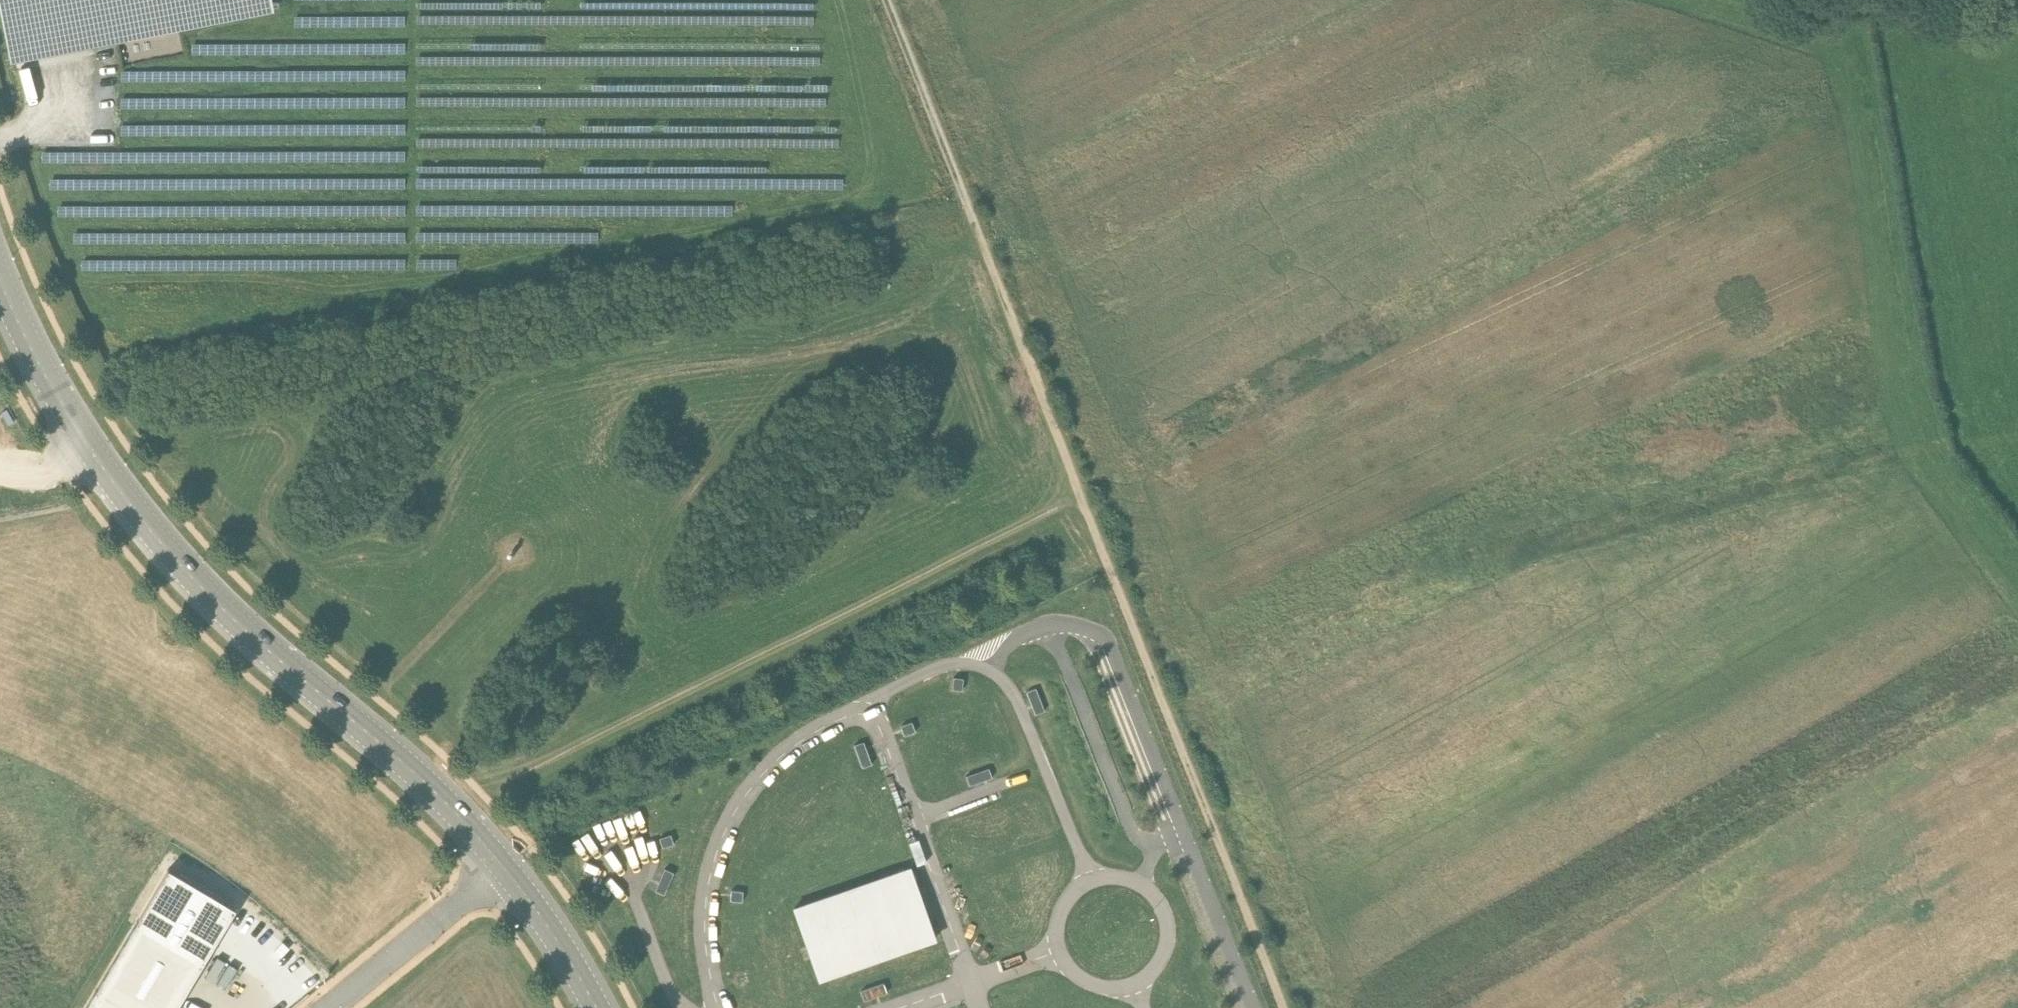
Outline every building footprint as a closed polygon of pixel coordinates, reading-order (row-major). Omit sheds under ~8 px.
[(269,0),(0,0),(0,8),(10,63),(271,15),(269,0)] [(966,688),(966,674),(954,674),(954,687),(966,688)] [(1038,689),(1027,692),(1035,716),(1046,712),(1038,689)] [(904,734),(917,730),(914,719),(901,722),(904,734)] [(866,737),(855,740),(863,764),(873,761),(866,737)] [(994,778),(991,767),(967,774),(971,785),(994,778)] [(663,847),(676,844),(673,832),(660,835),(663,847)] [(940,938),(913,863),(795,905),(821,980),(940,938)] [(676,869),(665,865),(656,887),(666,892),(676,869)] [(746,888),(732,888),(732,900),(746,900),(746,888)] [(136,923),(86,1007),(177,1007),(204,962),(136,923)] [(737,986),(750,983),(748,972),(735,974),(737,986)] [(889,991),(885,981),(862,988),(865,999),(889,991)]
